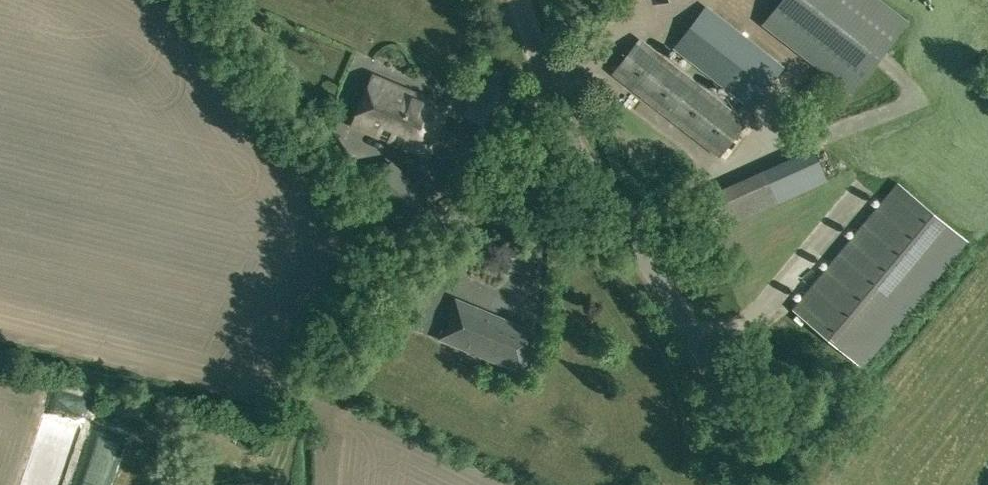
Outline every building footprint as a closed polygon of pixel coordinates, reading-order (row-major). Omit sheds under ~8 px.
[(879,0),(781,0),(763,24),(851,92),(907,21),(879,0)] [(783,66),(706,7),(675,47),(753,105),(783,66)] [(746,120),(640,40),(615,73),(721,154),(746,120)] [(519,93),(498,84),(504,72),(488,64),(464,114),(501,131),(519,93)] [(427,153),(446,109),(426,101),(427,99),(373,77),(353,124),(407,147),(407,145),(427,153)] [(389,164),(366,186),(407,230),(430,208),(389,164)] [(740,221),(786,206),(779,183),(733,198),(740,221)] [(861,367),(967,241),(897,183),(793,308),(792,309),(861,367)] [(537,334),(456,300),(441,337),(522,371),(537,334)] [(97,442),(128,452),(132,440),(101,430),(97,442)]
